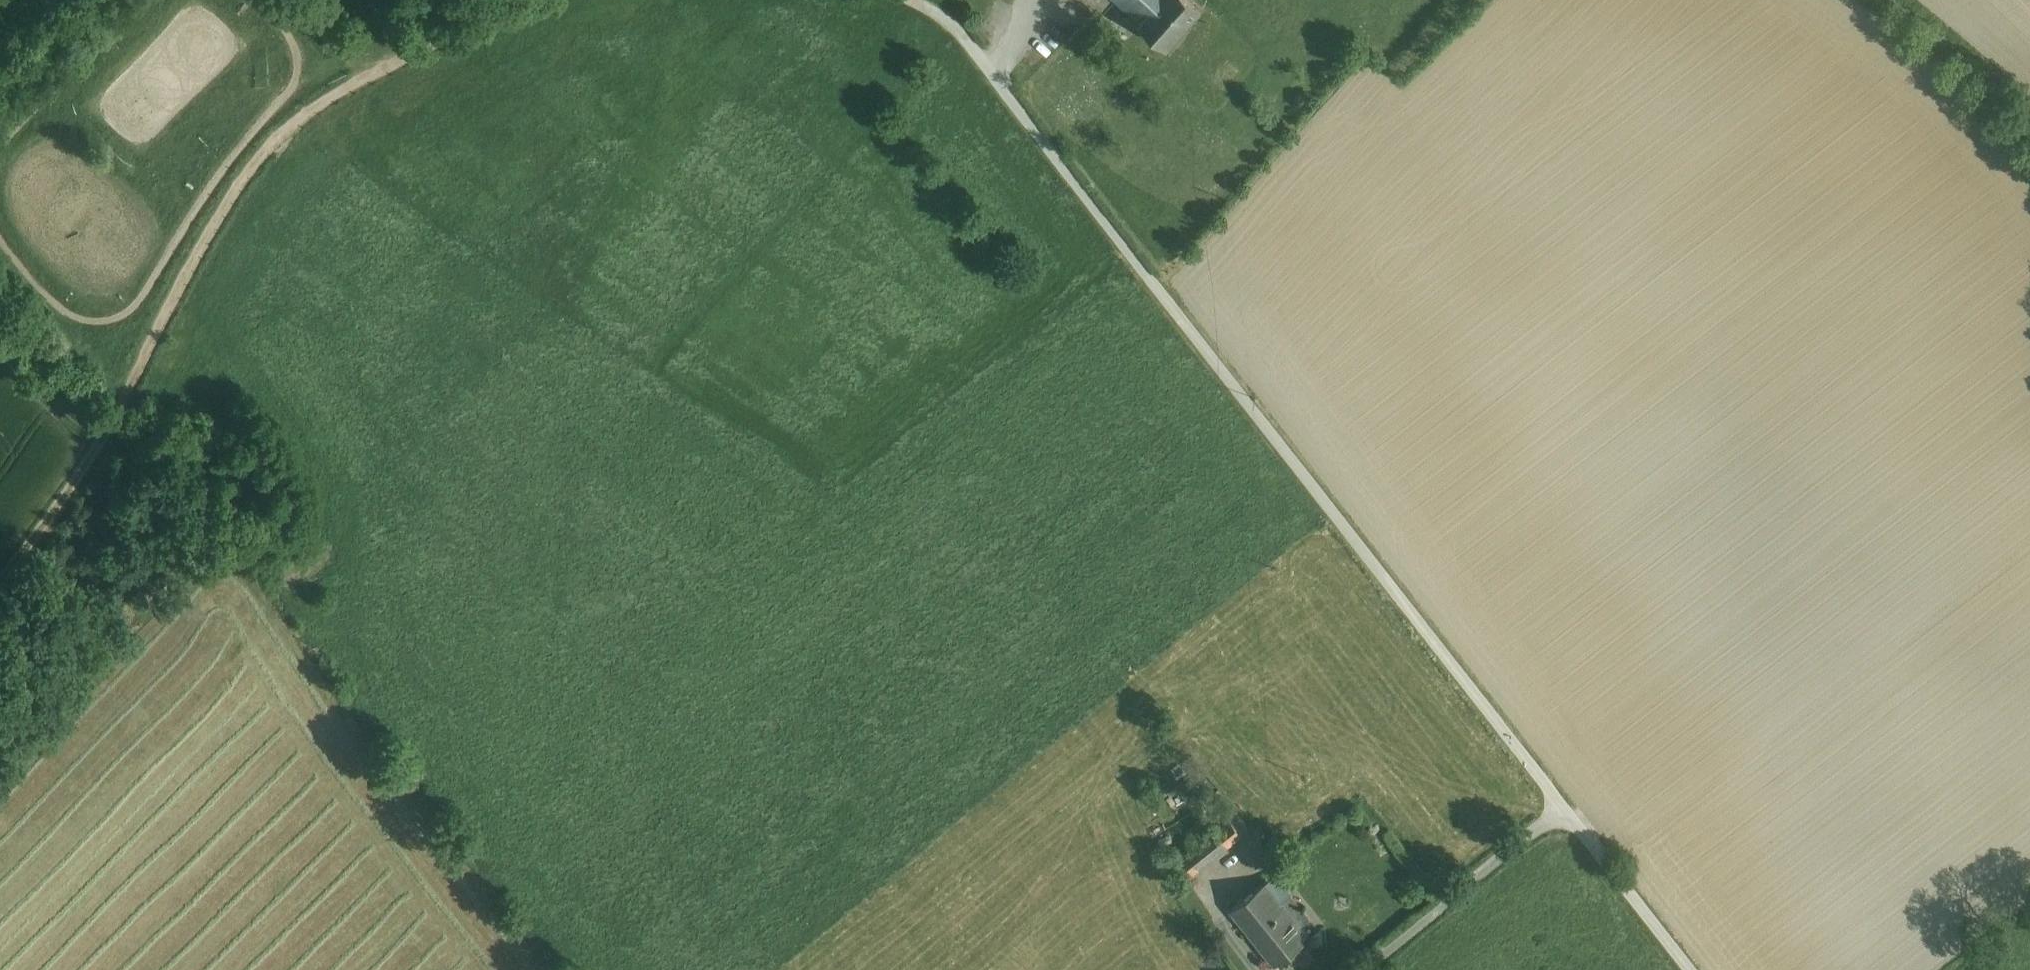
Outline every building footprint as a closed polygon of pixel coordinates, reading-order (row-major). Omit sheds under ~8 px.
[(1143,12),(1154,0),(1129,0),(1143,12)] [(1143,12),(1172,37),(1204,0),(1154,0),(1143,12)] [(1232,821),(1184,861),(1196,875),(1244,835),(1232,821)] [(1278,877),(1232,912),(1275,967),(1312,938),(1296,918),(1305,911),(1278,877)]
